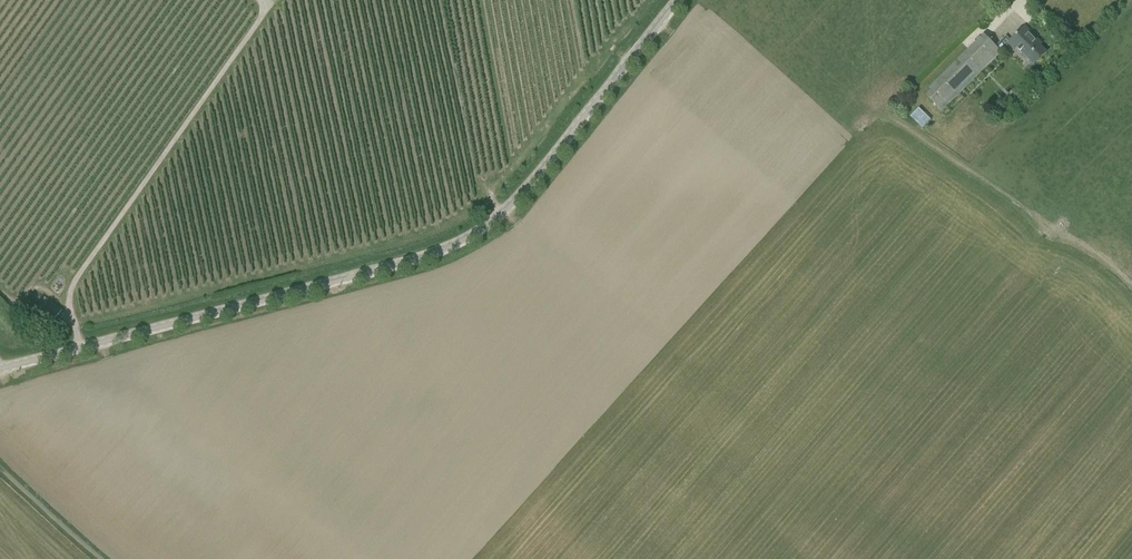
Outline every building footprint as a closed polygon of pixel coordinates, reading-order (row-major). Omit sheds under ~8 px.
[(996,47),(1001,52),(1009,44),(1015,49),(1016,47),(1034,65),(1047,53),(1036,42),(1038,40),(1025,27),(1011,41),(1006,36),(996,47)] [(942,111),(1001,52),(996,47),(987,38),(928,97),(942,111)] [(923,128),(931,120),(919,109),(911,117),(923,128)]
